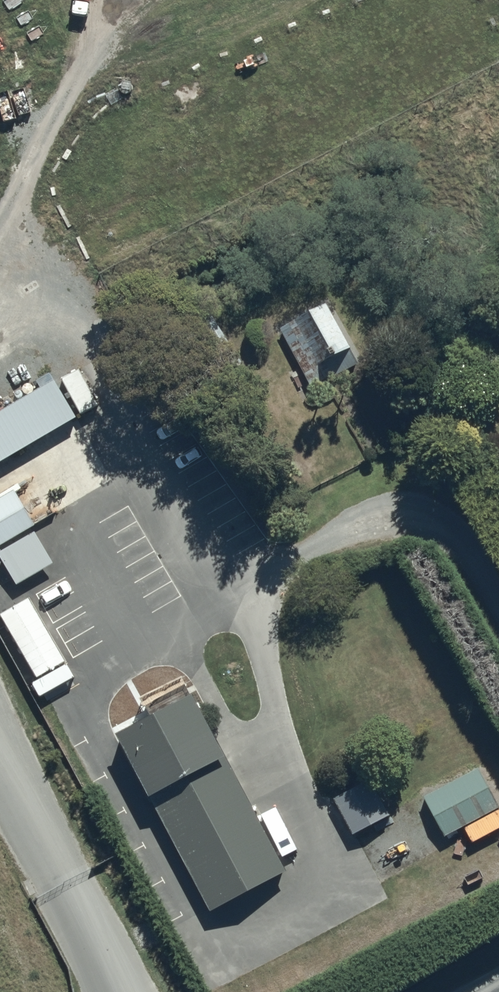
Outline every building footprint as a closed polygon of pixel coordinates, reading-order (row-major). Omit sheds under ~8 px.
[(304,374),(351,349),(328,305),(281,329),(304,374)] [(81,371),(63,380),(81,415),(99,406),(81,371)] [(55,381),(0,413),(0,464),(77,418),(55,381)] [(16,491),(0,500),(0,547),(36,527),(16,491)] [(17,586),(54,563),(35,533),(0,554),(0,558),(17,586)] [(38,680),(67,663),(28,598),(0,615),(0,616),(38,680)] [(211,913),(287,873),(194,697),(119,737),(211,913)] [(446,838),(498,810),(498,809),(478,770),(424,798),(446,838)] [(334,801),(354,835),(389,816),(370,781),(334,801)]
